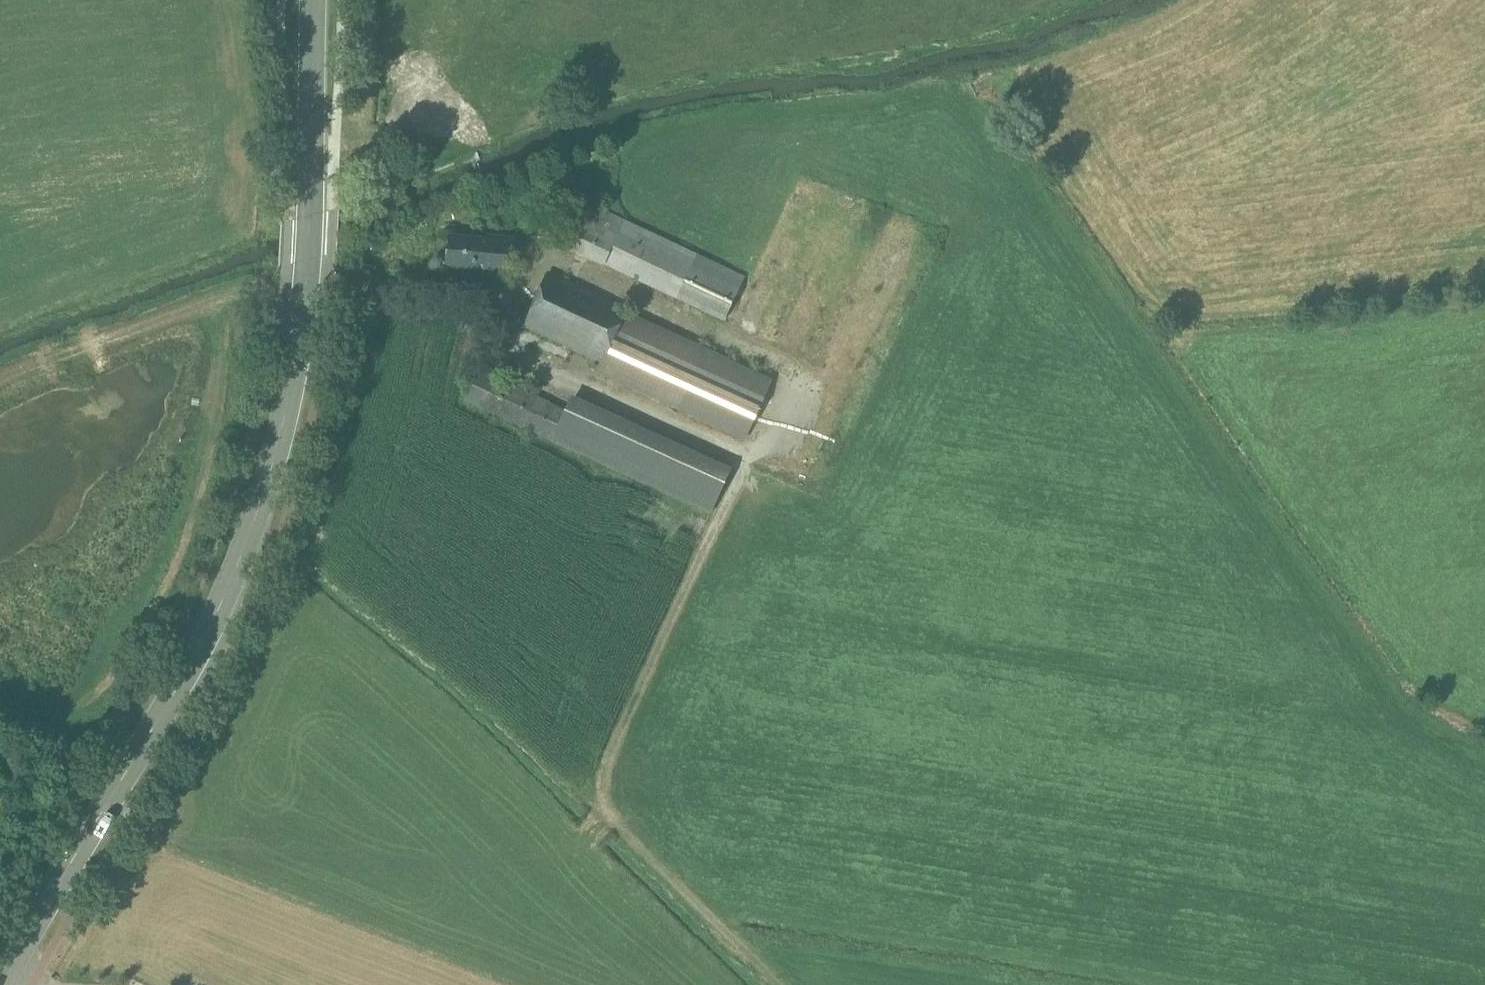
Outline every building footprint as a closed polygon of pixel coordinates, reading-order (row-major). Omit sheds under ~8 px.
[(412,170),(407,161),(398,165),(403,174),(412,170)] [(604,209),(575,196),(553,242),(558,245),(604,267),(605,266),(724,322),(746,276),(604,209)] [(450,237),(447,267),(463,268),(463,272),(504,276),(506,262),(513,263),(516,237),(488,234),(487,240),(450,237)] [(627,312),(629,309),(548,271),(523,327),(601,362),(596,372),(679,410),(745,440),(773,380),(707,350),(707,349),(627,312)] [(566,410),(533,395),(536,389),(518,380),(515,387),(479,370),(465,400),(551,440),(566,410)]
